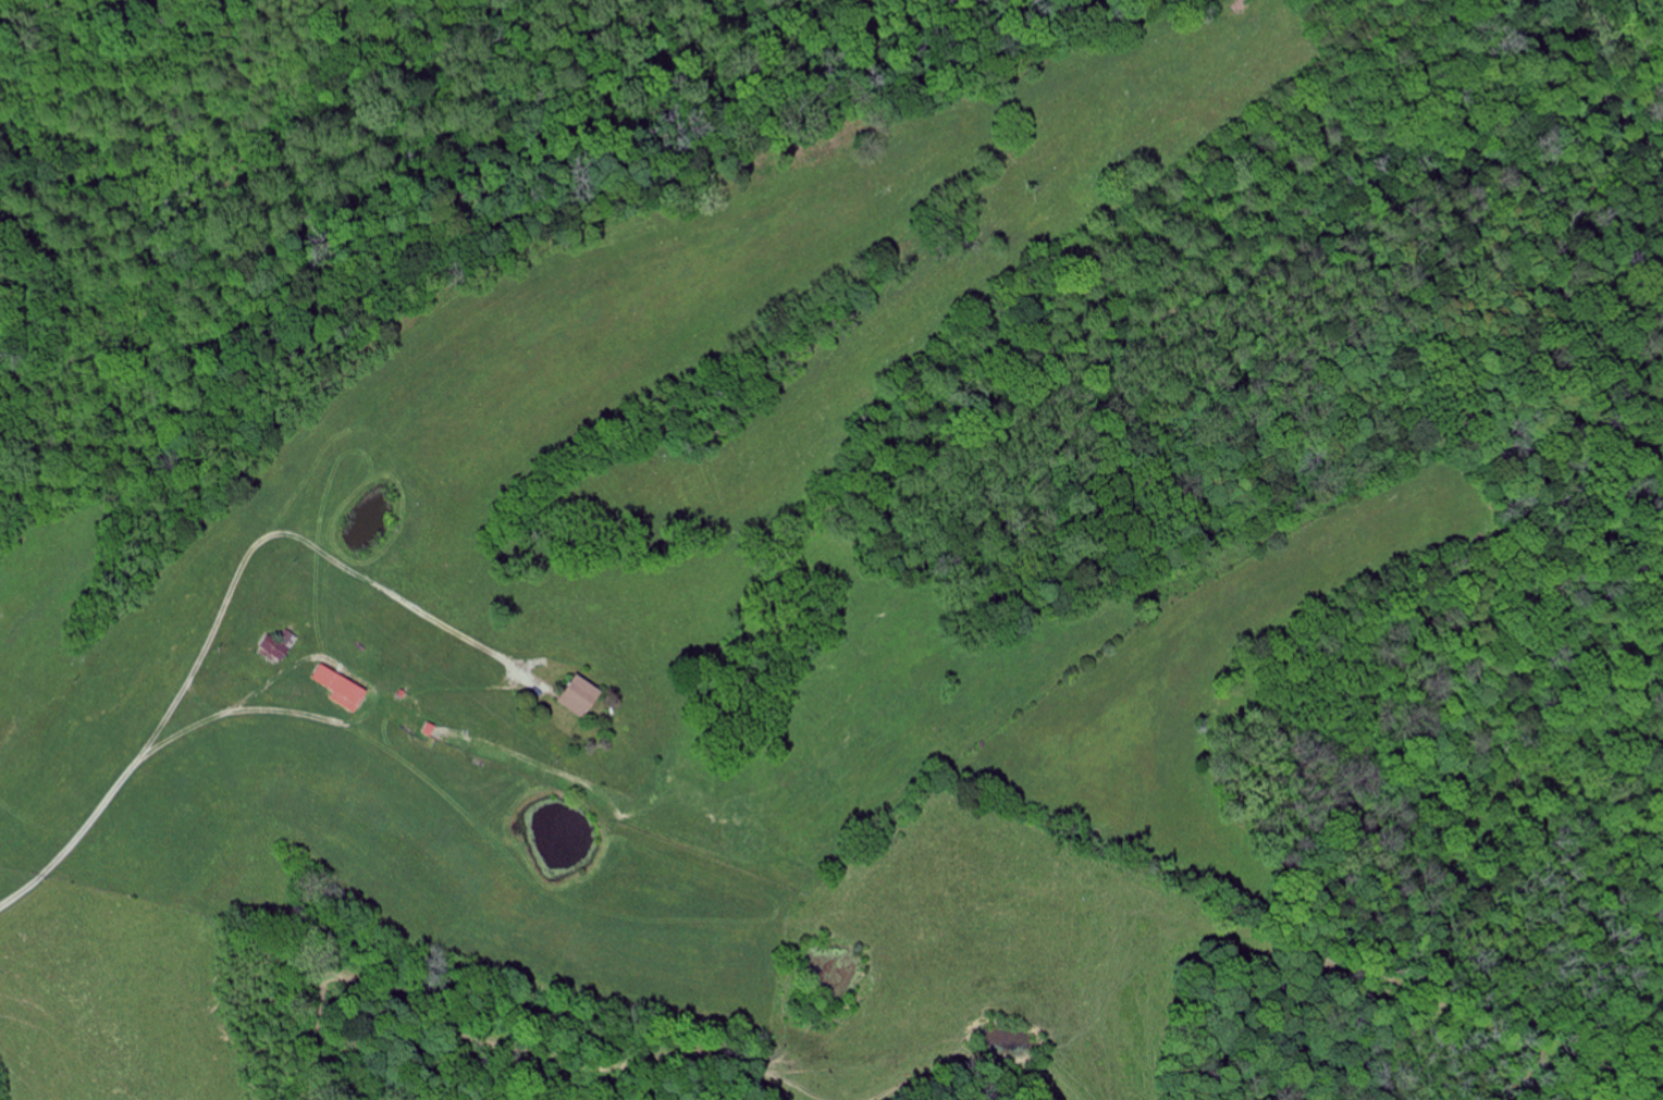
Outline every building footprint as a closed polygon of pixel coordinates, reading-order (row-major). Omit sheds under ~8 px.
[(264,651),(289,661),(294,647),(270,637),(264,651)] [(317,679),(339,691),(334,699),(360,714),(373,690),(325,663),(317,679)] [(561,702),(587,720),(606,691),(580,674),(561,702)]
